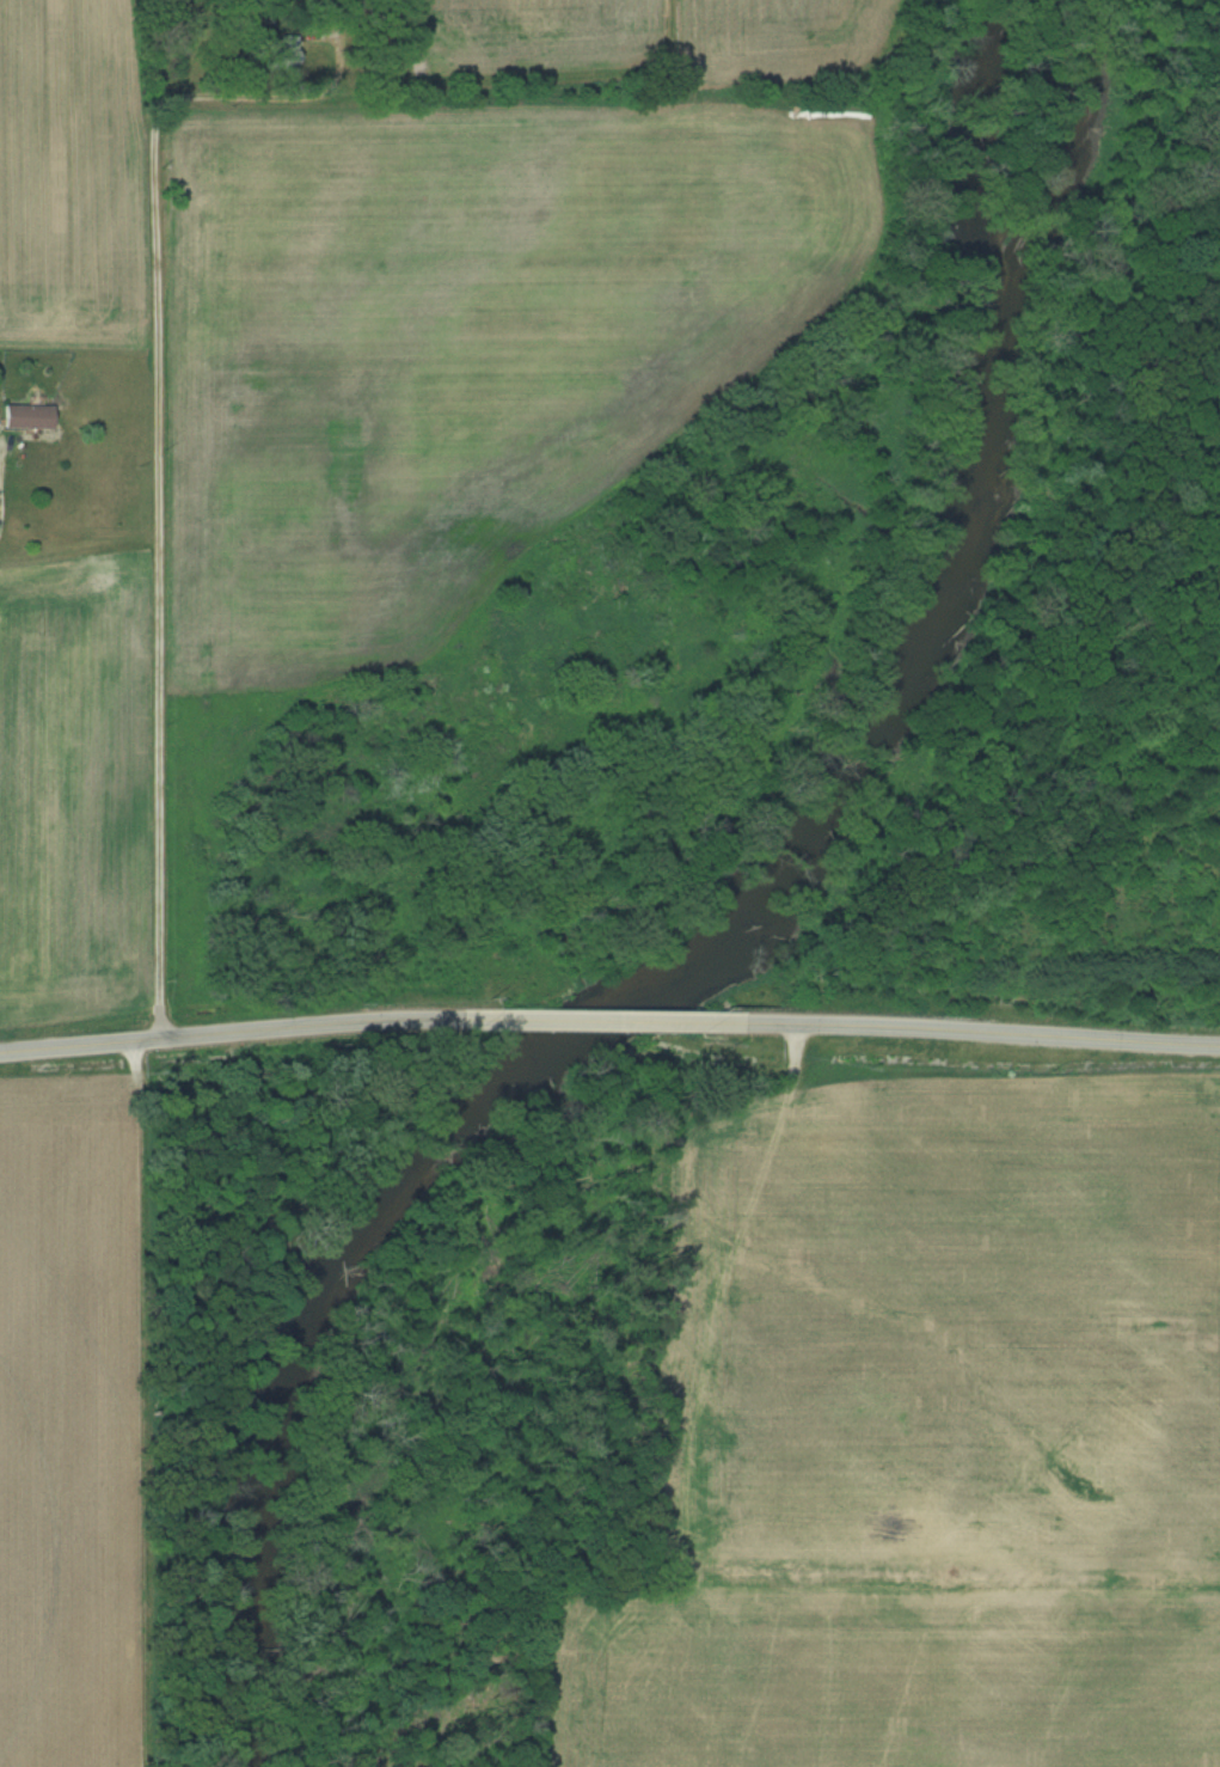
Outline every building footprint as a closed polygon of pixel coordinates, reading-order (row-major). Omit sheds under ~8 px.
[(2,430),(50,430),(50,406),(2,406),(2,430)]
